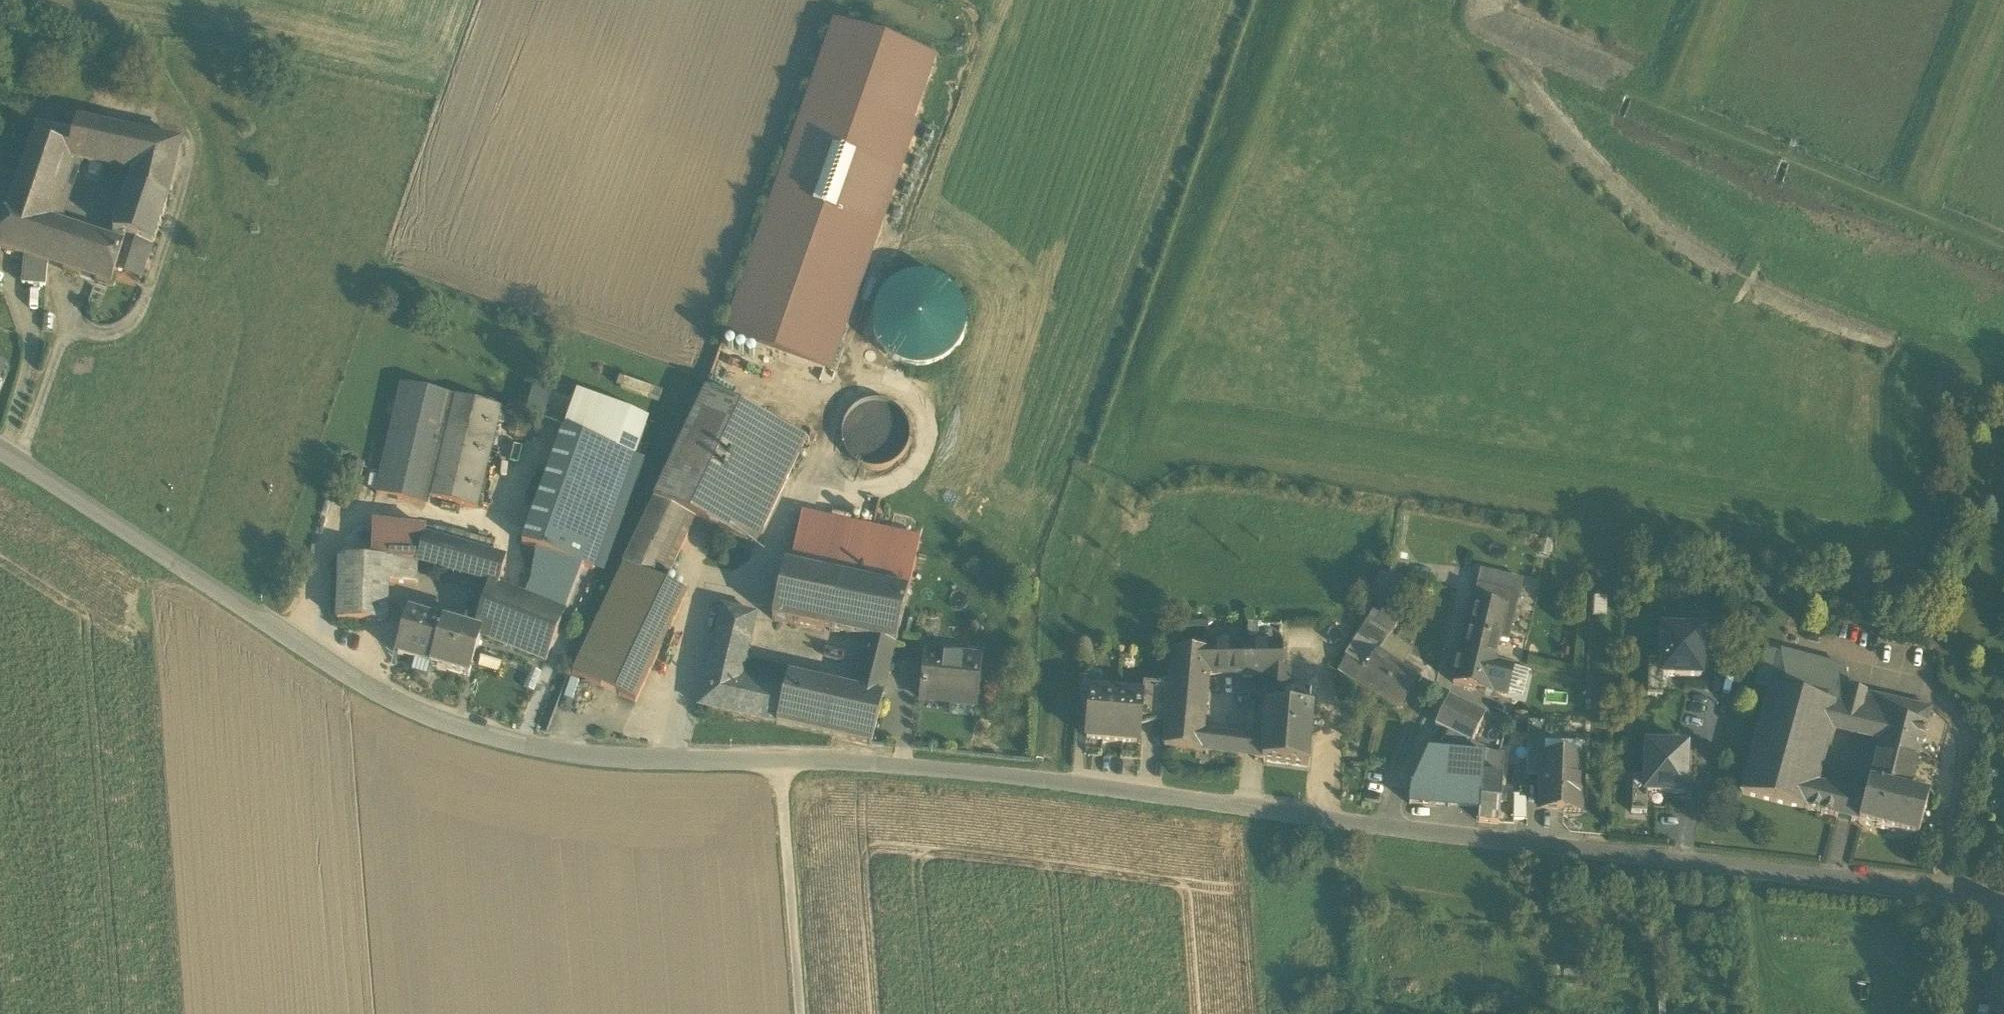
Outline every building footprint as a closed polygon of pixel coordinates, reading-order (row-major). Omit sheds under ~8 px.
[(934,57),(835,22),(725,335),(829,372),(915,128),(909,126),(934,57)] [(36,120),(32,140),(70,149),(75,128),(36,120)] [(75,128),(70,149),(68,159),(81,162),(134,174),(129,188),(167,201),(181,143),(77,120),(75,128)] [(14,190),(9,206),(48,219),(63,174),(77,177),(81,162),(68,159),(70,149),(32,140),(31,142),(19,176),(14,190)] [(14,190),(19,176),(0,169),(0,185),(14,190)] [(48,219),(61,223),(77,177),(63,174),(48,219)] [(9,206),(14,190),(0,185),(0,231),(9,206)] [(118,265),(143,273),(152,246),(167,201),(129,188),(113,234),(126,238),(118,265)] [(79,275),(93,233),(61,223),(48,219),(9,206),(0,231),(0,248),(79,275)] [(79,275),(97,282),(111,239),(93,233),(79,275)] [(113,234),(111,239),(97,282),(111,286),(116,272),(118,265),(126,238),(113,234)] [(22,283),(45,285),(47,267),(24,259),(22,283)] [(118,265),(116,272),(141,280),(143,273),(118,265)] [(944,360),(957,348),(964,331),(964,313),(958,296),(945,283),(928,276),(910,276),(893,283),(880,296),(873,312),(873,330),(880,347),(893,360),(910,367),(928,367),(944,360)] [(428,497),(476,509),(501,408),(403,385),(385,459),(377,495),(426,506),(428,497)] [(526,417),(541,422),(549,395),(542,393),(533,391),(526,417)] [(706,391),(654,499),(690,516),(726,533),(778,425),(706,391)] [(577,393),(563,431),(634,457),(648,418),(577,393)] [(903,415),(892,406),(879,401),(865,403),(853,410),(845,421),(842,434),(845,448),(853,459),(865,466),(879,468),(892,464),(902,454),(908,442),(908,428),(903,415)] [(778,425),(726,533),(754,546),(805,439),(778,425)] [(522,545),(536,550),(584,567),(593,570),(634,457),(563,431),(522,545)] [(645,461),(634,457),(593,570),(604,574),(645,461)] [(623,564),(624,564),(659,581),(690,516),(654,499),(623,564)] [(802,514),(790,567),(872,585),(908,593),(920,540),(802,514)] [(554,642),(584,567),(536,550),(528,598),(498,587),(506,561),(496,558),(497,554),(492,552),(491,557),(432,541),(434,531),(373,524),(371,561),(417,563),(427,565),(490,583),(478,620),(474,633),(481,635),(517,649),(524,629),(554,642)] [(1391,559),(1388,575),(1406,578),(1410,563),(1391,559)] [(416,583),(417,563),(371,561),(340,560),(337,620),(386,622),(388,582),(416,583)] [(659,581),(624,564),(572,673),(636,703),(687,595),(659,581)] [(861,638),(872,585),(790,567),(785,566),(772,620),(861,638)] [(1481,570),(1477,584),(1473,599),(1516,609),(1520,595),(1523,580),(1481,570)] [(1380,573),(1369,594),(1401,601),(1406,578),(1388,575),(1380,573)] [(860,667),(889,674),(908,593),(872,585),(861,638),(865,639),(864,644),(865,644),(860,667)] [(1607,597),(1594,596),(1594,617),(1607,617),(1607,597)] [(1460,652),(1495,660),(1500,639),(1508,641),(1516,609),(1473,599),(1460,652)] [(715,640),(714,642),(748,649),(756,615),(723,608),(715,640)] [(1356,636),(1377,650),(1380,645),(1382,647),(1390,634),(1399,621),(1382,611),(1380,614),(1373,610),(1356,636)] [(414,660),(431,665),(443,624),(410,614),(398,656),(414,660)] [(464,630),(443,624),(431,665),(469,676),(481,635),(474,633),(478,620),(468,617),(464,630)] [(547,661),(554,642),(524,629),(517,649),(547,661)] [(1663,629),(1661,661),(1661,676),(1663,676),(1701,677),(1703,631),(1663,629)] [(1414,650),(1390,634),(1382,647),(1399,658),(1397,663),(1402,667),(1414,650)] [(1339,669),(1398,707),(1417,676),(1402,667),(1397,663),(1399,658),(1382,647),(1380,645),(1377,650),(1356,636),(1343,657),(1345,659),(1339,669)] [(746,665),(748,649),(714,642),(711,658),(746,665)] [(1210,647),(1209,651),(1209,673),(1266,673),(1265,705),(1313,708),(1314,694),(1288,693),(1290,672),(1281,671),(1282,647),(1210,647)] [(1756,685),(1769,689),(1779,653),(1766,650),(1756,685)] [(1165,747),(1202,752),(1203,732),(1209,673),(1209,651),(1173,652),(1170,686),(1167,720),(1165,747)] [(1841,688),(1845,669),(1779,651),(1779,653),(1769,689),(1834,707),(1839,687),(1841,688)] [(1506,664),(1460,653),(1453,682),(1506,695),(1507,690),(1513,666),(1506,664)] [(922,702),(953,705),(954,698),(978,700),(982,660),(927,655),(922,702)] [(500,663),(481,658),(479,668),(498,673),(500,663)] [(742,680),(746,665),(711,658),(710,660),(711,660),(700,705),(699,705),(699,707),(777,724),(785,690),(742,680)] [(428,677),(431,665),(414,660),(411,672),(428,677)] [(1662,697),(1663,676),(1661,676),(1661,661),(1648,661),(1647,696),(1662,697)] [(1513,666),(1507,690),(1523,694),(1529,669),(1513,666)] [(860,667),(854,689),(883,696),(889,674),(860,667)] [(531,669),(524,688),(534,692),(541,673),(531,669)] [(788,674),(785,690),(777,724),(872,746),(884,696),(883,696),(854,689),(788,674)] [(1077,712),(1089,713),(1091,691),(1092,691),(1093,679),(1080,678),(1077,712)] [(1170,686),(1156,684),(1143,683),(1142,696),(1143,696),(1141,718),(1153,719),(1167,720),(1170,686)] [(1830,723),(1842,726),(1852,690),(1841,688),(1839,687),(1834,707),(1830,723)] [(1813,787),(1830,723),(1834,707),(1769,689),(1740,794),(1806,810),(1813,787)] [(1842,726),(1855,729),(1865,693),(1852,690),(1842,726)] [(1087,740),(1139,744),(1141,718),(1143,696),(1142,696),(1092,691),(1091,691),(1089,713),(1087,740)] [(1932,709),(1865,693),(1855,729),(1882,735),(1869,782),(1910,792),(1913,779),(1932,709)] [(954,698),(953,705),(977,707),(978,700),(954,698)] [(1448,732),(1472,743),(1483,720),(1447,701),(1436,725),(1448,732)] [(1264,760),(1308,766),(1313,708),(1265,705),(1263,740),(1262,753),(1264,760)] [(1512,732),(1528,735),(1528,724),(1514,723),(1512,732)] [(1527,777),(1542,778),(1543,758),(1544,758),(1545,742),(1546,723),(1528,723),(1528,724),(1528,735),(1527,777)] [(1202,752),(1242,757),(1244,737),(1203,732),(1202,752)] [(1483,767),(1484,748),(1472,743),(1448,732),(1439,752),(1428,751),(1410,788),(1409,802),(1480,809),(1483,767)] [(1263,740),(1244,737),(1242,757),(1264,760),(1262,753),(1263,740)] [(1544,758),(1582,760),(1582,743),(1545,742),(1544,758)] [(1687,747),(1646,745),(1645,778),(1645,792),(1647,792),(1685,793),(1687,747)] [(1479,821),(1499,823),(1501,801),(1507,801),(1507,794),(1502,793),(1503,776),(1505,755),(1504,755),(1498,753),(1498,754),(1489,751),(1483,767),(1480,809),(1479,821)] [(1541,807),(1580,809),(1582,760),(1544,758),(1543,758),(1542,778),(1541,807)] [(1647,813),(1647,792),(1645,792),(1645,778),(1632,777),(1631,812),(1647,813)] [(1869,782),(1865,799),(1859,823),(1918,838),(1929,797),(1910,792),(1869,782)] [(1806,810),(1837,818),(1844,794),(1813,787),(1806,810)] [(1513,819),(1527,819),(1527,789),(1520,788),(1520,795),(1514,795),(1513,819)] [(1837,818),(1859,823),(1865,799),(1844,794),(1837,818)] [(1990,1013),(2003,1013),(2003,925),(1999,925),(1998,937),(1995,961),(1990,1013)]
